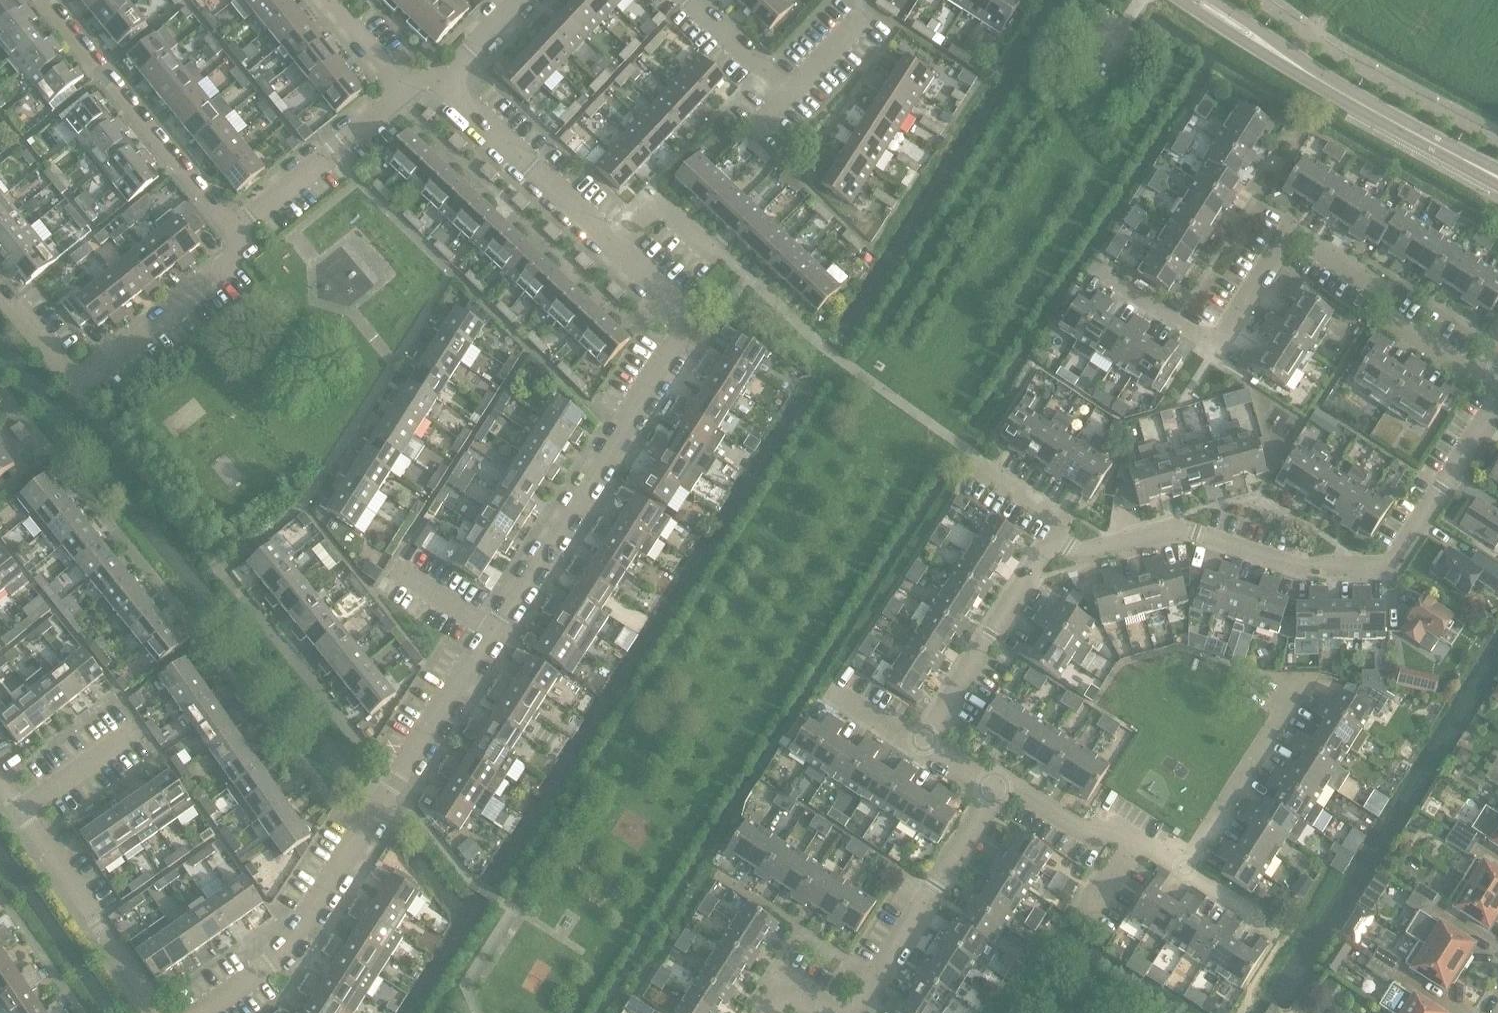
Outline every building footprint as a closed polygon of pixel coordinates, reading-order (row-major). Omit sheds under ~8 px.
[(14,0),(0,0),(0,13),(15,1),(14,0)] [(91,13),(108,0),(80,0),(91,13)] [(126,0),(108,0),(91,13),(105,30),(132,8),(126,0)] [(232,4),(245,20),(254,13),(271,0),(237,0),(232,4)] [(289,0),(271,0),(254,13),(268,30),(296,8),(289,0)] [(385,5),(395,14),(399,10),(405,15),(420,0),(390,0),(385,5)] [(445,0),(420,0),(405,15),(411,21),(407,25),(417,34),(447,2),(445,0)] [(460,0),(448,0),(447,2),(417,34),(427,44),(431,39),(437,45),(470,10),(460,0)] [(608,0),(578,0),(577,1),(602,24),(617,8),(608,0)] [(617,8),(624,0),(608,0),(617,8)] [(739,2),(754,17),(770,0),(740,0),(739,2)] [(786,0),(770,0),(754,17),(771,32),(794,7),(786,0)] [(882,0),(880,0),(876,6),(886,12),(891,6),(882,0)] [(964,10),(971,0),(948,0),(964,10)] [(964,10),(983,22),(997,0),(971,0),(964,10)] [(1011,0),(997,0),(983,22),(1001,34),(1020,6),(1011,0)] [(32,14),(27,7),(23,10),(15,1),(0,13),(0,40),(32,14)] [(602,24),(577,1),(562,16),(587,40),(602,24)] [(900,12),(891,6),(886,12),(896,19),(900,12)] [(181,13),(188,21),(194,15),(187,7),(181,13)] [(146,25),(132,8),(105,30),(119,48),(146,25)] [(309,25),(296,8),(268,30),(282,47),(309,25)] [(208,23),(215,18),(209,10),(202,15),(208,23)] [(34,24),(38,20),(32,14),(0,40),(0,44),(11,57),(41,33),(34,24)] [(658,28),(666,19),(661,14),(652,22),(658,28)] [(587,40),(562,16),(547,32),(572,55),(587,40)] [(208,23),(215,31),(222,26),(215,18),(208,23)] [(927,29),(917,23),(912,29),(922,36),(927,29)] [(323,42),(309,25),(282,47),(296,64),(323,42)] [(169,54),(179,45),(165,29),(156,37),(155,36),(128,59),(142,76),(170,54),(169,54)] [(937,35),(927,29),(922,36),(932,42),(937,35)] [(572,55),(547,32),(533,48),(557,71),(572,55)] [(23,73),(58,45),(52,38),(48,42),(41,33),(11,57),(23,73)] [(653,42),(659,48),(667,39),(661,34),(653,42)] [(210,35),(204,40),(211,48),(217,43),(210,35)] [(628,48),(634,54),(642,45),(636,39),(628,48)] [(337,58),(323,42),(296,64),(309,80),(337,58)] [(645,51),(651,57),(659,48),(653,42),(645,51)] [(217,43),(211,48),(217,57),(223,52),(217,43)] [(236,56),(242,51),(235,43),(229,48),(236,56)] [(252,43),(242,51),(249,60),(259,52),(252,43)] [(67,64),(59,55),(64,52),(58,45),(23,73),(36,89),(67,64)] [(963,52),(953,46),(949,53),(959,59),(963,52)] [(557,71),(533,48),(518,63),(543,87),(557,71)] [(620,57),(626,63),(634,54),(628,48),(620,57)] [(236,56),(243,65),(249,60),(242,51),(236,56)] [(973,59),(963,52),(959,59),(969,66),(973,59)] [(183,71),(170,54),(142,76),(156,93),(183,71)] [(725,80),(700,56),(685,72),(710,96),(725,80)] [(350,75),(337,58),(309,80),(323,97),(350,75)] [(922,96),(934,77),(906,58),(894,77),(922,96)] [(543,87),(518,63),(502,80),(527,103),(543,87)] [(36,89),(50,106),(74,86),(85,78),(78,70),(74,73),(67,64),(36,89)] [(192,64),(183,71),(156,93),(170,110),(197,87),(206,80),(192,64)] [(624,73),(630,79),(631,78),(635,82),(641,75),(632,65),(624,73)] [(237,69),(231,74),(238,82),(244,77),(237,69)] [(598,81),(604,86),(612,77),(606,71),(598,81)] [(710,96),(685,72),(670,88),(695,112),(710,96)] [(624,73),(615,82),(621,88),(630,79),(624,73)] [(364,93),(350,75),(323,97),(337,115),(364,93)] [(279,76),(270,84),(277,93),(286,85),(279,76)] [(244,77),(238,82),(244,90),(251,85),(244,77)] [(263,77),(256,82),(263,90),(269,85),(263,77)] [(922,96),(894,77),(882,95),(910,114),(922,96)] [(598,81),(590,88),(596,94),(604,86),(598,81)] [(956,90),(952,97),(963,104),(967,97),(971,91),(960,84),(956,90)] [(269,85),(263,90),(270,98),(276,93),(269,85)] [(211,104),(197,87),(170,110),(183,126),(211,104)] [(695,112),(670,88),(655,104),(680,127),(695,112)] [(107,114),(100,106),(104,102),(98,94),(64,123),(77,139),(107,114)] [(910,114),(882,95),(870,114),(899,132),(910,114)] [(594,105),(600,111),(607,103),(601,97),(594,105)] [(1217,105),(1207,98),(1201,106),(1211,113),(1217,105)] [(265,116),(271,110),(265,102),(258,108),(265,116)] [(583,108),(577,103),(568,111),(574,117),(583,108)] [(224,121),(211,104),(183,126),(197,143),(224,121)] [(680,127),(655,104),(640,119),(665,143),(680,127)] [(585,114),(591,119),(600,111),(594,105),(585,114)] [(1211,113),(1201,106),(1195,114),(1206,121),(1211,113)] [(1276,128),(1241,106),(1229,125),(1259,144),(1265,133),(1270,137),(1276,128)] [(423,118),(428,123),(436,114),(430,109),(423,118)] [(265,116),(272,124),(278,119),(271,110),(265,116)] [(296,119),(290,111),(283,116),(289,124),(296,119)] [(574,117),(568,111),(560,120),(566,125),(574,117)] [(90,155),(124,127),(119,120),(115,123),(107,114),(77,139),(90,155)] [(899,132),(870,114),(858,132),(887,150),(899,132)] [(10,120),(19,131),(24,126),(15,115),(10,120)] [(925,117),(920,124),(930,131),(935,124),(925,117)] [(722,124),(731,132),(737,126),(728,118),(722,124)] [(303,128),(296,119),(289,124),(296,133),(303,128)] [(665,143),(640,119),(625,135),(650,159),(665,143)] [(238,138),(224,121),(197,143),(211,160),(238,138)] [(8,139),(15,134),(5,123),(0,128),(0,129),(8,139)] [(930,131),(940,137),(945,131),(935,124),(930,131)] [(1259,144),(1229,125),(1217,143),(1252,165),(1257,157),(1252,154),(1259,144)] [(133,146),(126,137),(130,134),(124,127),(90,155),(103,171),(133,146)] [(425,148),(409,132),(383,159),(400,175),(425,148)] [(566,146),(575,137),(569,132),(561,140),(566,146)] [(887,150),(858,132),(847,150),(875,168),(887,150)] [(463,139),(457,134),(449,143),(455,148),(463,139)] [(1194,142),(1182,134),(1177,143),(1189,150),(1194,142)] [(650,159),(625,135),(611,151),(636,175),(650,159)] [(251,154),(238,138),(211,160),(224,177),(251,154)] [(293,138),(287,143),(294,151),(300,146),(293,138)] [(455,148),(460,153),(468,144),(463,139),(455,148)] [(46,154),(37,143),(32,147),(41,159),(46,154)] [(763,151),(754,143),(749,148),(757,157),(763,151)] [(1189,150),(1177,143),(1172,151),(1184,158),(1189,150)] [(1252,165),(1217,143),(1205,162),(1209,165),(1210,164),(1235,180),(1242,170),(1247,173),(1252,165)] [(1338,148),(1330,143),(1323,153),(1332,158),(1338,148)] [(150,159),(145,152),(140,155),(133,146),(103,171),(116,187),(150,159)] [(441,163),(425,148),(400,175),(415,190),(441,163)] [(1332,158),(1340,164),(1346,153),(1338,148),(1332,158)] [(875,168),(847,150),(835,168),(864,186),(875,168)] [(37,162),(27,151),(22,156),(31,167),(37,162)] [(636,175),(611,151),(595,167),(620,191),(636,175)] [(757,157),(766,165),(771,159),(763,151),(757,157)] [(902,153),(897,160),(907,167),(912,160),(902,153)] [(266,172),(251,154),(224,177),(238,194),(266,172)] [(716,169),(699,154),(676,179),(692,194),(716,169)] [(1325,170),(1307,158),(1284,193),(1293,198),(1296,194),(1306,200),(1325,170)] [(160,178),(152,169),(156,165),(150,159),(116,187),(129,203),(160,178)] [(907,167),(917,174),(922,167),(912,160),(907,167)] [(456,177),(441,163),(415,190),(431,204),(456,177)] [(494,169),(489,164),(481,172),(486,177),(494,169)] [(1235,180),(1210,164),(1209,165),(1198,183),(1232,205),(1237,198),(1233,195),(1240,183),(1235,180)] [(1376,170),(1367,164),(1361,175),(1369,180),(1376,170)] [(55,165),(45,174),(54,184),(64,176),(55,165)] [(864,186),(835,168),(823,187),(851,205),(864,186)] [(486,177),(492,183),(499,174),(494,169),(486,177)] [(732,184),(716,169),(692,194),(708,209),(732,184)] [(1170,178),(1159,170),(1153,179),(1164,186),(1170,178)] [(1343,182),(1325,170),(1306,200),(1316,207),(1313,211),(1321,216),(1343,182)] [(1369,180),(1377,185),(1384,175),(1376,170),(1369,180)] [(794,180),(786,172),(780,178),(789,186),(794,180)] [(64,176),(54,184),(62,195),(72,187),(64,176)] [(472,192),(456,177),(431,204),(447,219),(472,192)] [(1164,186),(1153,179),(1147,188),(1158,195),(1164,186)] [(803,189),(794,180),(789,186),(797,194),(803,189)] [(387,189),(379,181),(373,186),(381,194),(387,189)] [(1361,194),(1343,182),(1321,216),(1329,221),(1331,217),(1342,224),(1361,194)] [(1232,205),(1198,183),(1186,201),(1217,220),(1224,210),(1228,212),(1232,205)] [(747,199),(732,184),(708,209),(723,224),(747,199)] [(1413,192),(1404,186),(1398,197),(1406,202),(1413,192)] [(389,202),(395,197),(387,189),(381,194),(389,202)] [(878,190),(873,197),(883,203),(888,196),(878,190)] [(488,207),(472,192),(447,219),(462,234),(488,207)] [(1406,202),(1414,207),(1421,197),(1413,192),(1406,202)] [(525,199),(520,194),(512,202),(518,207),(525,199)] [(1380,205),(1361,194),(1342,224),(1352,231),(1350,235),(1358,240),(1380,205)] [(155,203),(148,195),(138,203),(144,211),(155,203)] [(883,203),(894,210),(898,203),(888,196),(883,203)] [(5,197),(0,201),(0,227),(18,213),(5,197)] [(81,197),(75,201),(84,212),(90,207),(81,197)] [(518,207),(523,212),(531,204),(525,199),(518,207)] [(763,213),(747,199),(723,224),(739,239),(763,213)] [(35,201),(25,209),(31,217),(41,210),(35,201)] [(1217,220),(1186,201),(1175,219),(1209,241),(1214,233),(1210,231),(1217,220)] [(817,202),(812,207),(821,215),(826,210),(817,202)] [(138,223),(135,219),(144,211),(138,203),(121,217),(131,229),(138,223)] [(194,237),(205,228),(186,204),(174,213),(170,214),(156,225),(161,232),(189,267),(195,262),(189,255),(201,246),(194,237)] [(71,205),(65,209),(74,220),(79,216),(71,205)] [(1398,217),(1380,205),(1358,240),(1366,245),(1369,241),(1380,248),(1382,244),(1382,243),(1399,217),(1398,217)] [(1146,214),(1135,206),(1130,214),(1141,221),(1146,214)] [(90,207),(84,212),(93,223),(98,218),(90,207)] [(504,222),(488,207),(462,234),(478,249),(504,222)] [(1451,214),(1443,209),(1436,219),(1444,225),(1451,214)] [(821,215),(829,223),(834,218),(826,210),(821,215)] [(417,219),(409,211),(404,217),(412,225),(417,219)] [(18,213),(0,227),(0,253),(31,229),(18,213)] [(779,228),(763,213),(739,239),(755,254),(779,228)] [(1420,225),(1401,213),(1398,217),(1399,217),(1382,243),(1382,244),(1392,250),(1390,254),(1398,260),(1420,225)] [(1141,221),(1130,214),(1125,222),(1136,229),(1141,221)] [(1444,225),(1453,230),(1459,219),(1451,214),(1444,225)] [(79,216),(74,220),(83,231),(88,227),(79,216)] [(114,242),(131,229),(121,217),(105,231),(111,238),(114,242)] [(420,233),(426,227),(417,219),(412,225),(420,233)] [(1209,241),(1175,219),(1163,237),(1193,257),(1200,246),(1204,249),(1209,241)] [(520,237),(504,222),(478,249),(494,264),(520,237)] [(557,229),(552,224),(544,232),(549,237),(557,229)] [(1438,237),(1420,225),(1398,260),(1406,265),(1409,260),(1419,267),(1438,237)] [(794,243),(779,228),(755,254),(770,268),(794,243)] [(44,245),(44,244),(31,229),(0,253),(7,262),(3,266),(9,273),(44,245)] [(549,237),(555,242),(563,234),(557,229),(549,237)] [(1489,236),(1480,230),(1474,241),(1482,246),(1489,236)] [(105,231),(95,238),(101,246),(111,238),(105,231)] [(189,267),(161,232),(145,246),(167,273),(177,265),(183,272),(189,267)] [(857,240),(849,232),(843,237),(852,245),(857,240)] [(1482,246),(1490,251),(1497,241),(1489,236),(1482,246)] [(535,252),(520,237),(494,264),(510,279),(535,252)] [(1193,257),(1163,237),(1151,255),(1186,278),(1191,270),(1187,267),(1193,257)] [(1456,249),(1438,237),(1419,267),(1429,273),(1426,278),(1434,283),(1456,249)] [(852,245),(861,253),(866,248),(857,240),(852,245)] [(448,249),(440,241),(434,247),(443,255),(448,249)] [(810,258),(794,243),(770,268),(786,283),(810,258)] [(57,261),(44,245),(9,273),(15,280),(19,276),(27,286),(57,261)] [(1107,254),(1118,260),(1123,252),(1113,245),(1107,254)] [(167,273),(145,246),(128,259),(156,294),(162,289),(156,282),(167,273)] [(77,265),(87,257),(81,249),(71,257),(77,265)] [(451,263),(456,257),(448,249),(443,255),(451,263)] [(1474,260),(1456,249),(1434,283),(1442,288),(1445,284),(1455,290),(1474,260)] [(551,267),(535,252),(510,279),(526,294),(551,267)] [(589,258),(583,253),(575,262),(581,267),(589,258)] [(1186,278),(1151,255),(1139,274),(1169,294),(1176,283),(1181,286),(1186,278)] [(581,267),(586,272),(594,263),(589,258),(581,267)] [(826,273),(810,258),(786,283),(802,298),(826,273)] [(156,294),(128,259),(111,273),(133,300),(144,292),(150,299),(156,294)] [(1492,272),(1474,260),(1455,290),(1465,297),(1462,301),(1470,306),(1492,272)] [(567,281),(551,267),(526,294),(542,308),(567,281)] [(479,280),(471,272),(465,278),(474,286),(479,280)] [(1492,272),(1470,306),(1478,311),(1481,307),(1492,314),(1497,305),(1497,276),(1492,272)] [(133,300),(111,273),(94,287),(122,321),(128,316),(122,309),(133,300)] [(842,288),(826,273),(802,298),(818,314),(842,288)] [(482,294),(487,288),(479,280),(474,286),(482,294)] [(1334,315),(1314,302),(1318,295),(1295,280),(1286,295),(1299,304),(1292,314),(1322,334),(1334,315)] [(583,296),(567,281),(542,308),(557,323),(583,296)] [(620,288),(615,283),(607,291),(612,296),(620,288)] [(122,321),(94,287),(78,300),(73,294),(61,304),(80,328),(92,319),(99,328),(110,319),(116,326),(122,321)] [(612,296),(618,301),(626,293),(620,288),(612,296)] [(1107,298),(1099,293),(1090,307),(1079,300),(1059,330),(1079,343),(1107,298)] [(598,311),(583,296),(557,323),(573,338),(598,311)] [(1079,343),(1074,350),(1092,362),(1097,354),(1116,324),(1106,317),(1115,304),(1107,298),(1079,343)] [(442,318),(438,324),(473,346),(485,327),(493,319),(472,300),(464,313),(457,309),(449,322),(442,318)] [(510,311),(502,303),(496,308),(505,316),(510,311)] [(513,324),(518,319),(510,311),(505,316),(513,324)] [(614,326),(598,311),(573,338),(589,353),(614,326)] [(1322,334),(1292,314),(1285,325),(1272,317),(1267,325),(1310,352),(1322,334)] [(1143,322),(1136,317),(1127,331),(1116,324),(1097,354),(1115,366),(1143,322)] [(1153,347),(1142,341),(1151,327),(1143,322),(1115,366),(1133,378),(1153,347)] [(473,346),(438,324),(434,330),(441,334),(434,346),(461,364),(473,346)] [(1310,352),(1267,325),(1262,333),(1274,341),(1268,351),(1299,370),(1310,352)] [(630,341),(614,326),(589,353),(605,368),(630,341)] [(727,355),(755,373),(765,357),(768,359),(771,355),(726,327),(720,336),(729,341),(733,340),(736,342),(727,355)] [(541,341),(533,333),(527,339),(535,347),(541,341)] [(1393,364),(1383,357),(1391,344),(1376,334),(1361,357),(1368,362),(1354,382),(1374,395),(1393,364)] [(1153,347),(1133,378),(1161,395),(1183,361),(1174,356),(1181,346),(1172,340),(1163,354),(1153,347)] [(543,355),(549,349),(541,341),(535,347),(543,355)] [(461,364),(434,346),(426,359),(419,354),(415,360),(450,382),(461,364)] [(1299,370),(1268,351),(1262,361),(1249,352),(1238,369),(1261,384),(1266,377),(1286,390),(1299,370)] [(755,373),(727,355),(719,369),(716,367),(715,362),(707,357),(701,366),(746,394),(748,391),(744,389),(755,373)] [(519,360),(513,356),(505,367),(512,371),(519,360)] [(1420,363),(1412,358),(1404,370),(1393,364),(1374,395),(1392,406),(1420,363)] [(450,382),(415,360),(411,366),(418,370),(410,383),(438,400),(450,382)] [(572,371),(563,363),(558,369),(566,377),(572,371)] [(1430,387),(1419,380),(1427,368),(1420,363),(1392,406),(1410,418),(1430,387)] [(746,394),(701,366),(696,374),(704,380),(708,379),(711,381),(703,394),(730,411),(740,395),(744,398),(746,394)] [(512,371),(505,367),(499,377),(505,381),(512,371)] [(582,393),(588,387),(572,371),(566,377),(582,393)] [(520,385),(513,381),(506,393),(512,397),(520,385)] [(1464,391),(1449,381),(1440,394),(1430,387),(1410,418),(1429,430),(1442,410),(1449,414),(1464,391)] [(1086,382),(1081,390),(1093,398),(1098,390),(1086,382)] [(438,400),(410,383),(402,395),(395,390),(392,396),(426,419),(438,400)] [(496,396),(489,392),(482,403),(489,408),(496,396)] [(512,397),(506,393),(499,403),(506,407),(512,397)] [(730,411),(703,394),(694,407),(691,405),(690,401),(682,396),(677,404),(726,436),(726,435),(721,432),(723,429),(720,427),(730,411)] [(1039,419),(1028,412),(1037,399),(1029,394),(1001,437),(1011,444),(1009,449),(1016,454),(1039,419)] [(426,419),(392,396),(388,402),(395,407),(387,419),(415,437),(426,419)] [(584,434),(577,429),(585,416),(557,399),(545,418),(580,440),(584,434)] [(489,408),(482,403),(475,414),(482,418),(489,408)] [(726,436),(677,404),(671,413),(678,417),(683,417),(687,419),(678,432),(705,450),(706,449),(714,454),(726,436)] [(1066,417),(1059,413),(1050,426),(1039,419),(1016,454),(1025,459),(1027,455),(1038,461),(1066,417)] [(1076,442),(1065,435),(1073,422),(1066,417),(1038,461),(1048,468),(1046,472),(1053,478),(1076,442)] [(496,422),(490,418),(482,429),(489,433),(496,422)] [(580,440),(545,418),(534,436),(561,453),(569,441),(576,446),(580,440)] [(415,437),(387,419),(379,432),(372,427),(368,433),(403,456),(415,437)] [(26,429),(21,423),(12,430),(17,436),(26,429)] [(1267,475),(1256,434),(1243,438),(1238,423),(1230,425),(1244,475),(1256,472),(1258,477),(1267,475)] [(1185,453),(1172,457),(1183,497),(1192,494),(1191,489),(1202,486),(1189,436),(1186,425),(1178,427),(1181,438),(1185,453)] [(1244,475),(1230,425),(1222,427),(1226,442),(1214,446),(1225,487),(1234,484),(1232,478),(1244,475)] [(459,440),(466,444),(473,433),(466,428),(459,440)] [(17,436),(22,442),(31,435),(26,429),(17,436)] [(489,433),(482,429),(476,440),(482,444),(489,433)] [(705,450),(678,432),(670,445),(667,443),(666,439),(658,434),(652,442),(697,471),(699,468),(695,465),(705,450)] [(403,456),(368,433),(364,439),(371,444),(363,456),(391,474),(403,456)] [(1197,434),(1189,436),(1202,486),(1215,483),(1216,489),(1225,487),(1214,446),(1201,449),(1197,434)] [(561,453),(534,436),(522,454),(557,476),(560,470),(553,466),(561,453)] [(1103,441),(1095,436),(1086,449),(1076,442),(1053,478),(1061,483),(1064,478),(1075,485),(1103,441)] [(452,450),(459,454),(466,444),(459,440),(452,450)] [(1113,466),(1101,459),(1110,445),(1103,441),(1075,485),(1084,491),(1081,495),(1090,501),(1113,466)] [(697,471),(652,442),(647,451),(653,455),(651,459),(658,463),(653,470),(681,488),(681,487),(691,493),(703,475),(697,471)] [(1326,447),(1319,442),(1310,456),(1298,448),(1276,484),(1284,489),(1287,485),(1298,491),(1326,447)] [(1172,457),(1170,450),(1169,445),(1156,449),(1155,445),(1146,447),(1160,497),(1173,494),(1174,499),(1183,497),(1172,457)] [(1160,497),(1146,447),(1138,449),(1142,464),(1129,468),(1140,509),(1151,506),(1149,500),(1160,497)] [(1336,472),(1325,465),(1333,451),(1326,447),(1298,491),(1308,498),(1305,502),(1313,508),(1336,472)] [(1,449),(0,450),(0,479),(15,467),(1,449)] [(473,458),(466,454),(459,465),(466,469),(473,458)] [(557,476),(522,454),(510,472),(538,490),(546,478),(553,482),(557,476)] [(391,474),(363,456),(356,468),(348,464),(345,470),(379,492),(391,474)] [(435,476),(442,481),(449,470),(442,465),(435,476)] [(466,469),(459,465),(452,476),(459,480),(466,469)] [(1362,470),(1355,465),(1347,479),(1336,472),(1313,508),(1321,512),(1324,508),(1334,514),(1362,470)] [(379,492),(345,470),(341,476),(348,480),(340,492),(368,510),(379,492)] [(681,488),(653,470),(649,478),(643,474),(641,477),(633,472),(627,482),(672,510),(674,506),(671,504),(681,488)] [(1362,470),(1334,514),(1344,521),(1341,526),(1349,531),(1372,495),(1360,488),(1369,474),(1362,470)] [(538,490),(510,472),(499,490),(533,512),(537,507),(530,502),(538,490)] [(61,493),(47,475),(22,496),(18,499),(31,516),(30,517),(30,518),(61,493)] [(428,487),(435,491),(442,481),(435,476),(428,487)] [(672,520),(623,488),(617,497),(625,503),(629,502),(632,504),(624,517),(651,534),(660,539),(672,520)] [(1400,494),(1392,489),(1383,503),(1372,495),(1349,531),(1357,536),(1360,532),(1371,538),(1400,494)] [(436,501),(443,506),(450,495),(443,490),(436,501)] [(533,512),(499,490),(487,508),(515,526),(522,514),(530,518),(533,512)] [(368,510),(340,492),(332,505),(325,500),(321,507),(356,529),(368,510)] [(75,509),(61,493),(30,518),(44,534),(49,529),(49,530),(75,509)] [(953,505),(963,512),(969,503),(958,496),(953,505)] [(1477,498),(1460,526),(1496,549),(1497,545),(1497,512),(1477,498)] [(429,512),(436,516),(443,506),(436,501),(429,512)] [(412,513),(419,517),(426,506),(419,502),(412,513)] [(515,526),(487,508),(475,527),(510,549),(514,543),(507,538),(515,526)] [(89,526),(75,509),(49,530),(63,547),(89,526)] [(299,518),(307,529),(313,524),(305,513),(299,518)] [(405,524),(412,528),(419,517),(412,513),(405,524)] [(642,556),(647,559),(659,540),(651,534),(624,517),(615,530),(612,528),(611,524),(603,519),(598,527),(642,556)] [(1019,536),(991,518),(978,537),(1011,558),(1016,550),(1012,547),(1019,536)] [(411,541),(421,548),(435,527),(424,520),(411,541)] [(102,543),(89,526),(63,547),(76,564),(102,543)] [(951,532),(940,526),(935,534),(946,541),(951,532)] [(510,549),(475,527),(464,545),(491,563),(499,550),(506,555),(510,549)] [(642,556),(598,527),(592,536),(600,541),(605,540),(608,542),(599,555),(626,573),(636,557),(640,559),(642,556)] [(946,541),(935,534),(930,543),(941,549),(946,541)] [(1011,558),(978,537),(967,555),(995,574),(1002,563),(1006,566),(1011,558)] [(329,556),(335,551),(327,540),(321,546),(329,556)] [(14,541),(7,547),(16,557),(22,552),(14,541)] [(385,553),(392,558),(399,546),(393,542),(385,553)] [(116,560),(102,543),(76,564),(90,581),(116,560)] [(288,561),(274,544),(242,569),(247,576),(253,570),(262,582),(288,561)] [(491,563),(464,545),(451,564),(486,586),(491,579),(483,575),(491,563)] [(1477,555),(1471,564),(1449,550),(1433,575),(1466,595),(1476,580),(1497,593),(1497,569),(1477,555)] [(3,551),(0,553),(0,583),(6,590),(24,576),(3,551)] [(335,551),(329,556),(337,566),(343,561),(335,551)] [(22,552),(16,557),(24,567),(31,562),(22,552)] [(626,573),(599,555),(591,568),(588,566),(587,562),(579,557),(573,566),(617,594),(620,591),(616,589),(626,573)] [(995,574),(967,555),(955,574),(988,595),(993,587),(988,584),(995,574)] [(1187,603),(1178,569),(1165,572),(1161,556),(1152,558),(1165,609),(1187,603)] [(1165,609),(1152,558),(1143,561),(1147,577),(1135,580),(1144,614),(1165,609)] [(130,577),(116,560),(90,581),(104,598),(130,577)] [(301,578),(288,561),(262,582),(271,593),(265,598),(269,604),(301,578)] [(923,577),(928,570),(918,562),(912,570),(923,577)] [(1191,570),(1190,604),(1194,605),(1193,608),(1215,615),(1231,566),(1222,563),(1217,578),(1204,574),(1191,570)] [(617,594),(573,566),(567,574),(576,579),(580,578),(583,580),(574,594),(610,617),(610,616),(602,611),(612,595),(615,598),(617,594)] [(1247,588),(1235,584),(1239,569),(1231,566),(1215,615),(1235,622),(1247,588)] [(1135,580),(1123,583),(1119,567),(1110,570),(1123,620),(1144,614),(1135,580)] [(923,577),(912,570),(907,578),(917,585),(923,577)] [(1123,620),(1110,570),(1101,572),(1105,588),(1092,591),(1101,626),(1123,620)] [(362,584),(354,574),(348,579),(356,589),(362,584)] [(988,595),(955,574),(943,593),(971,610),(978,600),(983,603),(988,595)] [(41,575),(35,580),(43,590),(50,585),(41,575)] [(143,594),(130,577),(104,598),(117,615),(143,594)] [(1272,580),(1262,577),(1258,591),(1247,588),(1235,622),(1256,629),(1272,580)] [(315,595),(301,578),(269,604),(274,609),(280,604),(289,615),(315,595)] [(1288,601),(1276,597),(1281,583),(1272,580),(1256,629),(1277,636),(1288,601)] [(356,589),(364,600),(371,595),(362,584),(356,589)] [(50,585),(43,590),(51,600),(57,595),(50,585)] [(1318,641),(1318,589),(1309,589),(1309,605),(1296,605),(1296,641),(1318,641)] [(1340,605),(1328,605),(1328,589),(1318,589),(1318,641),(1340,641),(1340,605)] [(1362,641),(1361,589),(1352,589),(1352,605),(1340,605),(1340,641),(1362,641)] [(1385,641),(1385,605),(1371,605),(1371,589),(1361,589),(1362,641),(1385,641)] [(971,610),(943,593),(931,611),(964,632),(969,624),(964,621),(971,610)] [(157,611),(143,594),(117,615),(131,631),(157,611)] [(610,617),(574,594),(566,607),(563,605),(562,601),(554,595),(548,604),(598,636),(610,617)] [(328,611),(315,595),(289,615),(299,627),(292,632),(296,637),(328,611)] [(1453,617),(1422,597),(1407,619),(1408,620),(1400,632),(1418,644),(1426,632),(1438,640),(1453,617)] [(904,607),(893,600),(888,607),(899,614),(904,607)] [(46,604),(36,613),(41,619),(51,611),(46,604)] [(598,636),(548,604),(543,613),(551,618),(555,617),(558,619),(550,632),(585,655),(598,636)] [(1095,625),(1064,605),(1057,617),(1043,608),(1038,616),(1083,644),(1095,625)] [(899,614),(888,607),(883,615),(894,622),(899,614)] [(389,618),(381,608),(375,613),(383,623),(389,618)] [(69,609),(63,614),(71,624),(77,619),(69,609)] [(170,628),(157,611),(131,631),(145,648),(170,628)] [(316,649),(342,628),(328,611),(296,637),(301,643),(307,638),(316,649)] [(964,632),(931,611),(920,629),(948,647),(954,637),(959,640),(964,632)] [(1083,644),(1038,616),(1033,624),(1046,633),(1040,642),(1071,662),(1083,644)] [(383,623),(391,633),(398,628),(389,618),(383,623)] [(77,619),(71,624),(79,635),(85,630),(77,619)] [(49,621),(38,630),(43,636),(44,635),(48,641),(54,637),(58,633),(54,627),(49,621)] [(12,632),(17,639),(28,630),(23,624),(12,632)] [(184,645),(170,628),(145,648),(159,666),(184,645)] [(324,671),(356,645),(342,628),(316,649),(326,660),(319,666),(324,671)] [(948,647),(920,629),(908,647),(941,668),(946,660),(941,657),(948,647)] [(28,637),(33,643),(43,636),(38,630),(28,637)] [(2,640),(7,647),(17,639),(12,632),(2,640)] [(585,655),(550,632),(541,645),(538,643),(537,639),(529,634),(523,643),(568,672),(572,674),(585,655)] [(879,644),(868,636),(862,645),(873,653),(879,644)] [(416,652),(408,641),(402,646),(410,657),(416,652)] [(1141,641),(1131,644),(1134,656),(1145,654),(1141,641)] [(1071,662),(1040,642),(1033,653),(1020,645),(1015,653),(1059,681),(1071,662)] [(96,643),(90,648),(98,658),(104,653),(96,643)] [(369,662),(356,645),(324,671),(328,676),(334,671),(344,683),(369,662)] [(873,653),(862,645),(856,654),(867,662),(873,653)] [(941,668),(908,647),(896,666),(924,684),(931,673),(936,676),(941,668)] [(1244,666),(1248,652),(1237,648),(1232,662),(1244,666)] [(5,657),(9,663),(19,655),(14,649),(5,657)] [(104,676),(84,650),(66,665),(87,690),(104,676)] [(563,678),(519,650),(513,659),(521,664),(525,663),(528,665),(520,679),(547,696),(557,680),(561,683),(563,678)] [(410,657),(419,667),(425,662),(416,652),(410,657)] [(104,653),(98,658),(106,668),(112,663),(104,653)] [(9,663),(5,657),(0,661),(0,671),(9,663)] [(199,678),(186,659),(159,678),(172,697),(199,678)] [(383,679),(369,662),(344,683),(353,694),(346,699),(351,705),(383,679)] [(87,690),(66,665),(56,673),(50,665),(43,671),(70,704),(87,690)] [(924,684),(896,666),(885,684),(917,705),(923,696),(918,694),(924,684)] [(70,704),(43,671),(27,684),(33,691),(33,692),(53,717),(70,704)] [(1038,676),(1030,671),(1024,681),(1032,686),(1038,676)] [(1047,681),(1038,676),(1032,686),(1041,691),(1047,681)] [(117,682),(126,693),(132,688),(123,677),(117,682)] [(184,714),(211,696),(199,678),(172,697),(184,714)] [(397,696),(383,679),(351,705),(355,710),(362,705),(371,717),(397,696)] [(547,696),(520,679),(511,692),(508,690),(507,686),(499,680),(494,689),(538,718),(540,714),(537,712),(547,696)] [(1372,714),(1377,717),(1388,700),(1375,692),(1360,688),(1352,701),(1343,694),(1335,705),(1322,697),(1317,705),(1370,738),(1370,736),(1361,731),(1372,714)] [(538,718),(494,689),(488,698),(496,703),(501,702),(504,704),(495,717),(522,734),(533,719),(536,721),(538,718)] [(53,717),(33,692),(16,705),(36,731),(53,717)] [(129,700),(136,711),(143,706),(135,695),(129,700)] [(1076,701),(1067,695),(1061,705),(1070,710),(1076,701)] [(8,696),(1,702),(9,711),(0,718),(0,721),(19,745),(36,731),(16,705),(15,705),(8,696)] [(224,713),(211,696),(184,714),(197,732),(224,713)] [(1017,708),(998,696),(976,731),(985,736),(988,732),(998,739),(1017,708)] [(1084,706),(1076,701),(1070,710),(1078,715),(1084,706)] [(1370,738),(1317,705),(1312,712),(1325,721),(1319,731),(1349,750),(1359,756),(1370,738)] [(1036,720),(1017,708),(998,739),(1008,745),(1005,749),(1014,754),(1036,720)] [(209,750),(236,731),(224,713),(197,732),(209,750)] [(837,721),(829,716),(820,730),(809,722),(790,752),(809,764),(837,721)] [(522,734),(495,717),(487,730),(484,728),(483,724),(475,719),(469,728),(518,759),(514,756),(516,753),(512,750),(522,734)] [(1112,723),(1104,718),(1098,728),(1106,733),(1112,723)] [(1054,731),(1036,720),(1014,754),(1022,760),(1025,755),(1035,762),(1054,731)] [(160,731),(153,721),(146,725),(154,736),(160,731)] [(846,746),(836,739),(845,726),(837,721),(809,764),(827,776),(846,746)] [(1120,728),(1112,723),(1106,733),(1115,738),(1120,728)] [(518,759),(469,728),(464,736),(472,741),(476,740),(479,742),(471,755),(507,779),(518,762),(517,761),(518,759)] [(161,747),(168,742),(160,731),(154,736),(161,747)] [(249,749),(236,731),(209,750),(222,768),(249,749)] [(1073,743),(1054,731),(1035,762),(1045,768),(1042,773),(1050,778),(1073,743)] [(1349,750),(1319,731),(1312,741),(1299,733),(1293,741),(1337,768),(1349,750)] [(873,744),(865,739),(856,752),(846,746),(827,776),(846,787),(873,744)] [(1337,768),(1293,741),(1288,749),(1301,758),(1295,767),(1326,786),(1337,768)] [(1091,755),(1073,743),(1050,778),(1059,783),(1061,779),(1071,785),(1091,755)] [(1407,743),(1398,751),(1408,761),(1416,752),(1407,743)] [(883,769),(873,763),(881,749),(873,744),(846,787),(864,799),(883,769)] [(261,767),(249,749),(222,768),(234,786),(261,767)] [(507,779),(471,755),(462,769),(459,767),(458,763),(450,757),(444,766),(489,794),(495,798),(507,779)] [(1110,766),(1091,755),(1071,785),(1082,791),(1079,796),(1087,802),(1110,766)] [(185,767),(177,756),(171,761),(178,771),(185,767)] [(909,767),(901,762),(893,776),(883,769),(864,799),(882,811),(909,767)] [(446,794),(473,811),(482,817),(495,798),(489,794),(444,766),(439,775),(447,780),(451,779),(454,781),(446,794)] [(186,782),(192,778),(185,767),(178,771),(186,782)] [(273,785),(261,767),(234,786),(228,790),(241,808),(273,785)] [(919,792),(909,786),(917,772),(909,767),(882,811),(900,822),(919,792)] [(1326,786),(1295,767),(1288,778),(1275,770),(1270,777),(1324,811),(1324,810),(1314,804),(1326,786)] [(1493,768),(1486,779),(1497,786),(1497,771),(1493,768)] [(190,799),(171,772),(153,785),(177,820),(196,807),(190,799)] [(1324,811),(1270,777),(1265,785),(1279,794),(1272,804),(1298,821),(1297,821),(1302,824),(1303,822),(1313,828),(1324,811)] [(177,820),(153,785),(135,798),(159,832),(177,820)] [(286,802),(273,785),(241,808),(253,825),(259,821),(286,802)] [(946,790),(938,785),(929,799),(919,792),(900,822),(918,834),(946,790)] [(784,795),(775,790),(769,800),(777,805),(784,795)] [(956,816),(945,809),(954,795),(946,790),(918,834),(937,846),(956,816)] [(425,796),(419,805),(464,834),(466,829),(463,827),(473,811),(446,794),(439,804),(434,801),(425,796)] [(205,795),(198,799),(204,807),(210,803),(205,795)] [(777,805),(786,811),(792,800),(784,795),(777,805)] [(159,832),(135,798),(118,810),(142,844),(159,832)] [(1272,804),(1268,801),(1260,812),(1246,803),(1242,811),(1286,839),(1297,821),(1298,821),(1272,804)] [(298,820),(286,802),(259,821),(271,839),(298,820)] [(522,814),(526,808),(516,802),(513,808),(522,814)] [(210,803),(204,807),(211,818),(218,814),(210,803)] [(795,808),(804,815),(808,810),(798,803),(795,808)] [(1486,807),(1486,808),(1497,816),(1497,815),(1486,807)] [(522,814),(513,808),(509,814),(518,820),(522,814)] [(845,828),(852,817),(841,810),(840,812),(835,808),(829,818),(845,828)] [(1486,808),(1472,829),(1460,821),(1453,832),(1475,846),(1481,836),(1497,847),(1497,816),(1486,808)] [(142,844),(118,810),(100,822),(124,857),(142,844)] [(1286,839),(1242,811),(1236,819),(1251,828),(1244,838),(1274,857),(1286,839)] [(820,819),(812,814),(805,824),(814,829),(820,819)] [(814,829),(823,835),(829,824),(820,819),(814,829)] [(298,820),(271,839),(284,857),(289,864),(298,858),(293,851),(311,839),(298,820)] [(766,833),(747,821),(725,855),(734,861),(737,856),(747,862),(766,833)] [(124,857),(100,822),(81,835),(100,862),(97,865),(102,873),(124,858),(124,857)] [(228,843),(235,838),(227,828),(221,832),(228,843)] [(205,843),(216,836),(211,829),(200,837),(205,843)] [(1051,853),(1017,832),(1012,840),(1017,843),(1010,853),(1040,872),(1051,853)] [(1475,846),(1453,832),(1446,842),(1469,856),(1475,846)] [(784,844),(766,833),(747,862),(757,869),(754,874),(762,879),(784,844)] [(857,842),(848,837),(842,847),(851,852),(857,842)] [(236,853),(242,849),(235,838),(228,843),(236,853)] [(1274,857),(1244,838),(1237,849),(1223,840),(1218,847),(1263,875),(1274,857)] [(460,850),(470,862),(484,851),(474,839),(460,850)] [(851,852),(859,858),(866,847),(857,842),(851,852)] [(802,856),(784,844),(762,879),(770,884),(774,879),(784,885),(802,856)] [(1338,856),(1350,864),(1355,857),(1335,844),(1331,851),(1338,856)] [(216,853),(212,846),(201,854),(205,860),(216,853)] [(190,853),(186,847),(175,855),(179,861),(190,853)] [(1263,875),(1218,847),(1213,856),(1227,865),(1221,875),(1251,894),(1263,875)] [(1040,872),(1010,853),(1004,863),(999,860),(993,868),(1028,890),(1040,872)] [(205,860),(201,854),(190,861),(195,867),(205,860)] [(179,861),(175,855),(165,862),(169,868),(179,861)] [(820,868),(802,856),(784,885),(794,892),(791,897),(799,902),(820,868)] [(1477,860),(1463,882),(1497,904),(1497,873),(1477,860)] [(891,878),(898,867),(890,862),(883,873),(891,878)] [(252,863),(246,868),(258,884),(266,878),(262,873),(260,874),(252,863)] [(393,877),(379,868),(373,877),(381,882),(385,881),(389,883),(380,897),(407,914),(418,898),(421,900),(424,896),(410,887),(414,881),(397,870),(393,877)] [(839,879),(820,868),(799,902),(807,907),(810,902),(820,908),(839,879)] [(1028,890),(993,868),(989,876),(994,879),(987,889),(1016,908),(1028,890)] [(181,877),(176,871),(165,878),(170,885),(181,877)] [(1063,887),(1069,878),(1057,871),(1052,879),(1063,887)] [(155,878),(151,872),(140,879),(144,886),(155,878)] [(1167,901),(1157,894),(1166,880),(1157,875),(1129,919),(1148,931),(1167,901)] [(170,885),(165,878),(155,886),(159,892),(170,885)] [(264,905),(245,878),(226,891),(245,917),(264,905)] [(144,886),(140,879),(129,887),(134,893),(144,886)] [(857,891),(839,879),(820,908),(831,915),(827,920),(835,925),(857,891)] [(1063,887),(1052,879),(1047,888),(1058,895),(1063,887)] [(1463,882),(1448,904),(1489,930),(1495,921),(1497,923),(1497,922),(1497,904),(1463,882)] [(1436,909),(1442,898),(1420,884),(1413,895),(1436,909)] [(1016,908),(987,889),(981,899),(976,896),(971,905),(1005,927),(1016,908)] [(245,917),(226,891),(209,903),(227,930),(245,917)] [(876,903),(857,891),(835,925),(843,930),(846,925),(857,932),(876,903)] [(1166,943),(1194,898),(1187,894),(1178,907),(1167,901),(1148,931),(1166,943)] [(709,895),(704,903),(714,910),(720,902),(709,895)] [(1436,909),(1413,895),(1407,905),(1419,913),(1406,935),(1463,970),(1471,957),(1469,955),(1474,946),(1430,918),(1436,909)] [(145,902),(141,896),(130,903),(135,910),(145,902)] [(407,914),(380,897),(372,910),(369,908),(368,904),(360,898),(354,907),(403,939),(404,938),(399,935),(401,932),(397,930),(407,914)] [(1203,924),(1193,917),(1202,903),(1194,898),(1166,943),(1184,954),(1203,924)] [(124,917),(135,910),(130,903),(120,911),(124,917)] [(227,930),(209,903),(191,915),(210,942),(227,930)] [(704,903),(698,911),(709,918),(714,910),(704,903)] [(780,925),(747,903),(735,923),(763,941),(770,931),(775,934),(780,925)] [(1005,927),(971,905),(965,913),(970,916),(963,926),(964,927),(989,943),(988,944),(992,946),(1005,927)] [(403,939),(354,907),(349,916),(357,921),(361,920),(364,922),(355,935),(391,958),(403,939)] [(1047,916),(1035,909),(1030,918),(1041,925),(1047,916)] [(210,942),(191,915),(173,928),(192,955),(210,942)] [(1202,966),(1230,922),(1222,917),(1214,930),(1203,924),(1184,954),(1202,966)] [(1041,925),(1030,918),(1025,926),(1036,933),(1041,925)] [(1221,977),(1240,947),(1230,941),(1238,927),(1230,922),(1202,966),(1221,977)] [(763,941),(735,923),(723,941),(756,962),(761,954),(757,951),(763,941)] [(977,962),(988,969),(999,951),(992,946),(988,944),(989,943),(964,927),(963,926),(959,923),(952,934),(948,932),(942,940),(977,962)] [(6,927),(0,931),(0,943),(12,936),(6,927)] [(192,955),(173,928),(156,940),(174,967),(192,955)] [(156,940),(149,931),(131,943),(156,980),(174,967),(156,940)] [(686,931),(680,940),(691,947),(697,938),(686,931)] [(391,958),(355,935),(347,948),(344,946),(343,942),(335,937),(329,945),(379,977),(391,958)] [(1463,970),(1406,935),(1405,935),(1419,944),(1405,966),(1446,991),(1451,982),(1454,984),(1463,970)] [(2,951),(5,949),(9,950),(17,944),(12,936),(0,943),(0,971),(11,964),(2,951)] [(680,940),(675,947),(687,954),(691,947),(680,940)] [(977,962),(942,940),(937,948),(942,950),(935,961),(965,980),(977,962)] [(1268,946),(1259,940),(1250,954),(1240,947),(1221,977),(1240,990),(1268,946)] [(756,962),(723,941),(712,959),(740,977),(746,967),(751,970),(756,962)] [(379,977),(329,945),(324,954),(332,959),(336,958),(339,960),(331,973),(366,996),(367,996),(379,977)] [(1006,954),(1017,961),(1023,952),(1012,945),(1006,954)] [(1396,973),(1402,962),(1380,948),(1373,958),(1396,973)] [(1017,961),(1006,954),(1001,962),(1012,969),(1017,961)] [(1396,973),(1373,958),(1367,969),(1389,983),(1396,973)] [(740,977),(712,959),(700,977),(733,998),(738,990),(733,987),(740,977)] [(965,980),(935,961),(928,971),(924,969),(920,976),(954,998),(965,980)] [(11,964),(0,971),(0,999),(38,973),(32,965),(24,970),(23,975),(20,977),(11,964)] [(662,967),(657,975),(668,983),(674,974),(662,967)] [(37,1001),(28,988),(31,986),(35,987),(43,981),(38,973),(0,999),(0,1005),(6,1012),(20,1012),(37,1001)] [(322,987),(319,985),(318,980),(310,975),(305,984),(350,1012),(355,1012),(366,996),(331,973),(322,987)] [(657,975),(652,984),(664,991),(668,983),(657,975)] [(920,976),(914,984),(919,987),(912,997),(936,1012),(944,1012),(954,998),(920,976)] [(700,977),(688,996),(715,1012),(717,1012),(723,1003),(728,1006),(733,998),(700,977)] [(999,990),(989,983),(984,991),(994,998),(999,990)] [(299,992),(307,998),(312,997),(315,999),(306,1012),(307,1012),(350,1012),(305,984),(299,992)] [(1393,984),(1379,1007),(1390,1012),(1440,1012),(1393,984)] [(994,998),(984,991),(978,999),(989,1005),(994,998)] [(688,996),(677,1012),(715,1012),(688,996)] [(912,997),(905,1007),(901,1005),(896,1012),(936,1012),(912,997)] [(1202,1008),(1209,1012),(1211,1012),(1218,1002),(1209,997),(1202,1008)] [(37,1001),(20,1012),(45,1012),(37,1001)] [(58,1002),(49,1008),(49,1012),(47,1012),(60,1012),(63,1011),(58,1002)]
